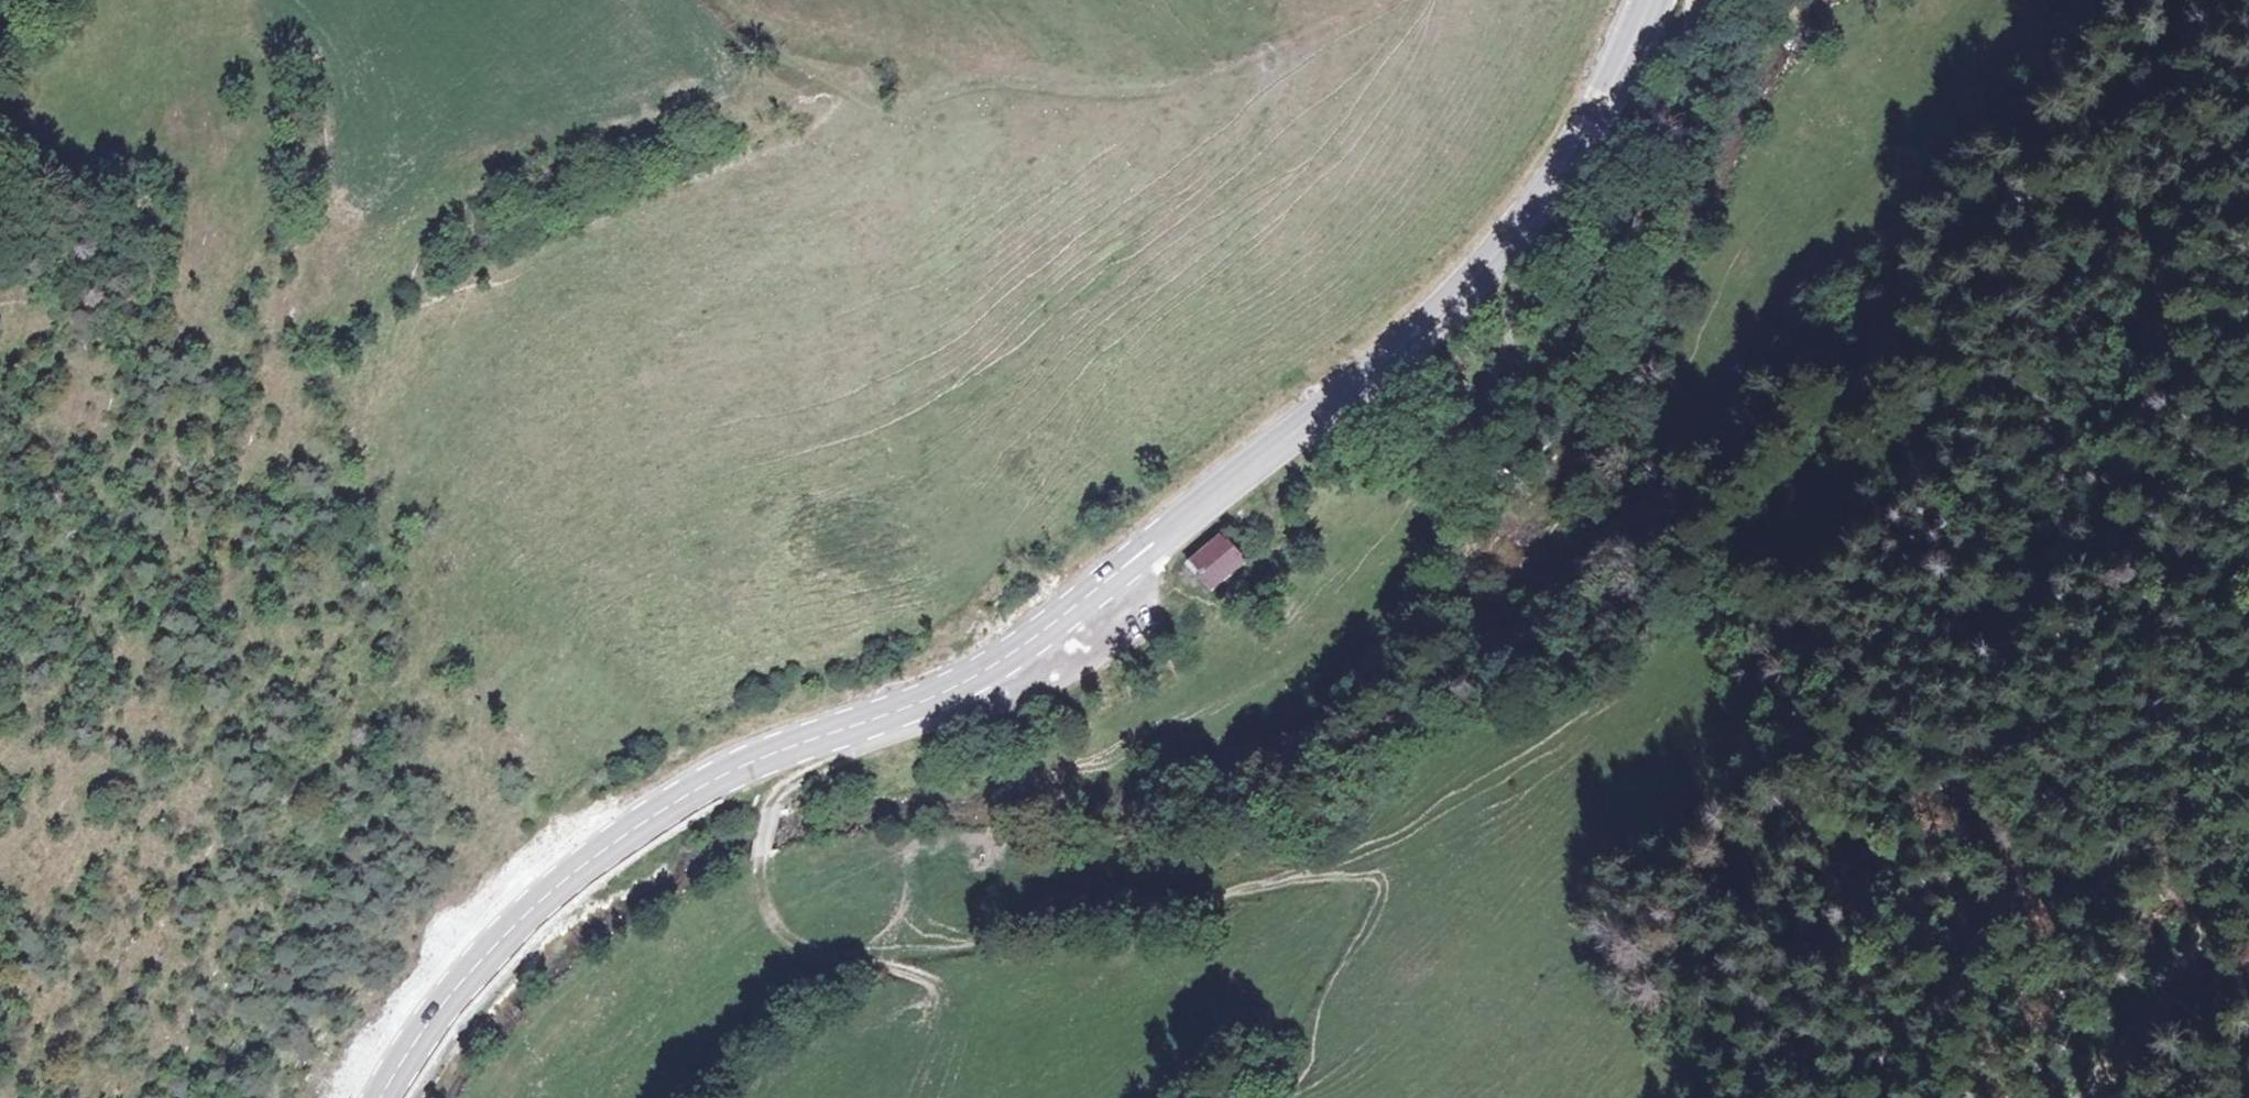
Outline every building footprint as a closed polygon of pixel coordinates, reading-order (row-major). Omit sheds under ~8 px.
[(1181,564),(1211,594),(1246,559),(1216,529),(1181,564)]
